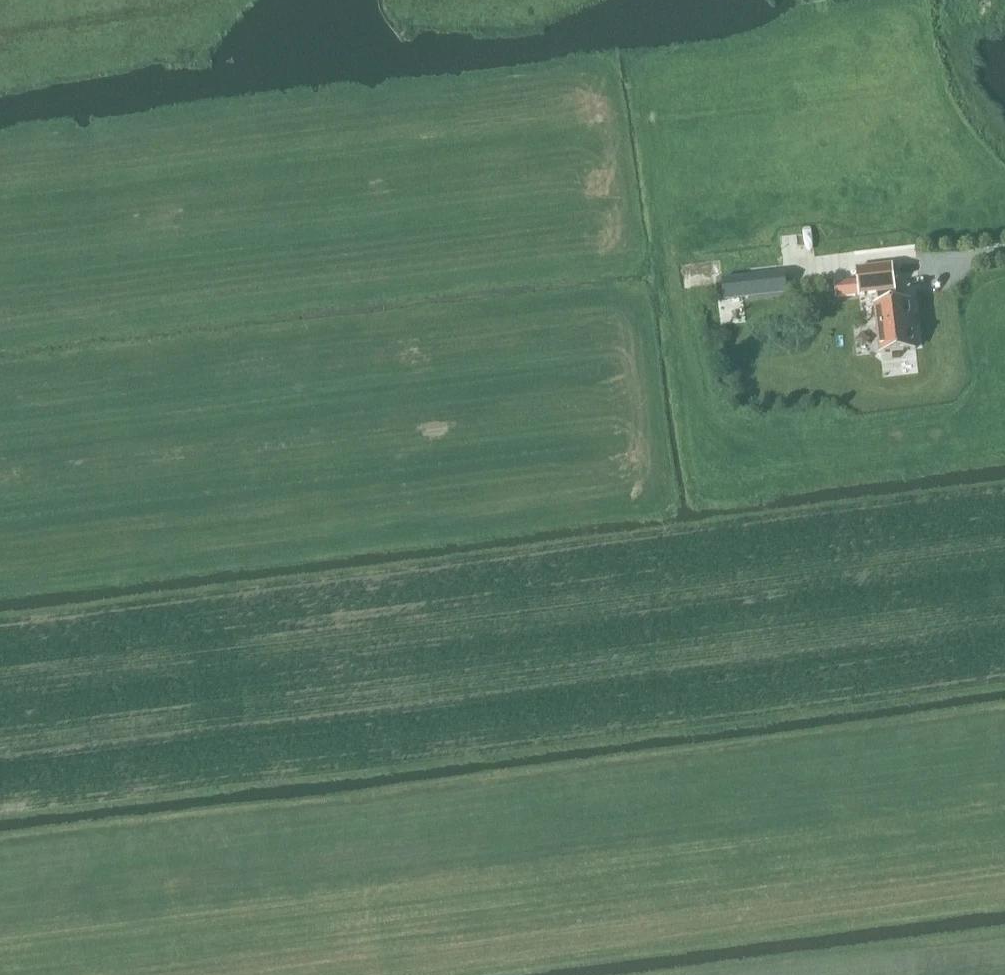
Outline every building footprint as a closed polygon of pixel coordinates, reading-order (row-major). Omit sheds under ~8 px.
[(900,294),(897,268),(863,271),(865,297),(900,294)] [(725,281),(727,303),(791,296),(788,274),(725,281)] [(912,321),(910,302),(878,306),(884,354),(918,350),(915,320),(912,321)]
